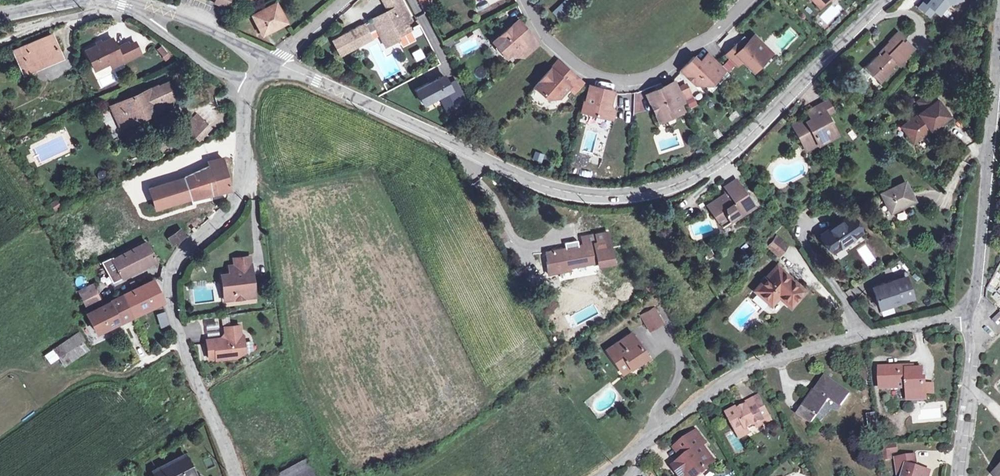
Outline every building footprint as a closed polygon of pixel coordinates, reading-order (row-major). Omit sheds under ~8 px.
[(339,37),(341,40),(335,43),(337,47),(336,50),(339,51),(340,53),(370,38),(368,33),(376,28),(385,45),(398,39),(396,36),(418,25),(416,21),(412,23),(400,0),(383,0),(388,11),(372,19),(372,20),(339,37)] [(574,7),(568,0),(565,0),(551,13),(559,21),(574,7)] [(919,7),(927,14),(932,8),(935,11),(943,2),(953,0),(925,0),(919,7)] [(253,15),(262,33),(285,21),(275,3),(253,15)] [(510,55),(517,49),(523,57),(538,44),(519,20),(492,42),(503,55),(510,55)] [(904,60),(903,59),(908,54),(907,53),(913,48),(904,40),(903,41),(901,40),(903,38),(896,32),(888,40),(889,41),(880,51),(882,53),(880,55),(878,53),(864,67),(871,74),(872,74),(879,81),(892,68),(891,66),(895,62),(898,66),(904,60)] [(13,50),(22,71),(59,55),(50,35),(13,50)] [(726,54),(737,65),(741,60),(752,71),(760,63),(756,59),(761,54),(766,49),(753,35),(748,41),(741,48),(737,43),(726,54)] [(121,62),(134,56),(129,44),(128,42),(117,47),(112,37),(85,50),(95,69),(109,62),(119,57),(121,62)] [(737,43),(741,48),(748,41),(743,37),(737,43)] [(129,44),(134,56),(140,53),(134,42),(129,44)] [(415,63),(425,58),(420,48),(411,53),(415,63)] [(724,70),(707,53),(699,61),(694,56),(680,70),(694,85),(704,85),(711,78),(713,81),(724,70)] [(756,59),(760,63),(765,58),(761,54),(756,59)] [(111,67),(121,62),(119,57),(109,62),(111,67)] [(558,61),(555,63),(567,74),(569,71),(558,61)] [(567,74),(555,63),(534,87),(547,98),(559,98),(568,88),(576,78),(569,71),(567,74)] [(447,111),(457,105),(447,86),(448,86),(444,76),(416,91),(423,104),(439,96),(447,111)] [(582,83),(576,78),(568,88),(574,93),(582,83)] [(457,105),(465,101),(454,81),(448,85),(448,86),(447,86),(457,105)] [(656,90),(646,95),(656,115),(660,113),(670,117),(682,110),(679,104),(683,102),(674,82),(662,87),(663,90),(657,92),(656,90)] [(110,106),(120,127),(158,110),(155,104),(154,101),(158,99),(160,102),(173,96),(168,83),(150,91),(149,89),(110,106)] [(613,92),(589,85),(584,102),(583,102),(581,112),(606,118),(609,109),(613,92)] [(687,86),(680,89),(683,97),(690,94),(687,86)] [(925,103),(927,107),(901,126),(912,142),(938,123),(937,122),(947,115),(930,92),(922,98),(925,103)] [(827,101),(820,104),(825,114),(832,110),(827,101)] [(792,125),(802,142),(813,136),(817,144),(836,134),(825,114),(820,104),(807,111),(809,116),(810,118),(804,122),(802,119),(792,125)] [(660,113),(656,115),(659,122),(670,117),(660,113)] [(196,116),(186,127),(192,133),(203,122),(196,116)] [(203,122),(192,133),(199,139),(209,128),(203,122)] [(813,136),(802,142),(806,150),(817,144),(813,136)] [(542,163),(544,155),(534,152),(532,160),(542,163)] [(183,177),(162,183),(169,204),(179,201),(190,198),(190,197),(229,188),(222,157),(207,161),(209,166),(183,177)] [(752,205),(735,179),(724,186),(727,192),(707,205),(721,226),(752,205)] [(880,193),(890,212),(914,200),(905,181),(880,193)] [(169,204),(162,183),(148,188),(155,208),(169,204)] [(821,234),(832,251),(861,232),(850,215),(821,234)] [(493,230),(500,243),(509,238),(502,226),(493,230)] [(168,237),(173,243),(184,235),(179,229),(168,237)] [(545,251),(546,267),(558,267),(559,271),(569,269),(569,267),(597,261),(597,265),(613,262),(610,246),(605,247),(604,239),(608,239),(607,232),(581,236),(582,244),(577,245),(578,248),(566,250),(565,247),(545,251)] [(775,235),(767,246),(778,255),(787,245),(775,235)] [(101,261),(111,279),(120,275),(121,276),(155,259),(145,240),(111,257),(111,256),(101,261)] [(231,257),(232,265),(250,263),(251,263),(250,254),(231,257)] [(97,263),(77,272),(79,276),(99,267),(97,263)] [(221,274),(223,292),(232,291),(233,298),(254,296),(250,263),(232,265),(229,265),(230,273),(221,274)] [(778,296),(790,307),(805,291),(777,266),(754,290),(771,305),(778,296)] [(79,276),(77,272),(70,276),(74,285),(81,281),(79,276)] [(874,289),(880,310),(914,299),(907,278),(874,289)] [(153,280),(123,295),(132,315),(162,300),(153,280)] [(77,292),(86,309),(101,301),(93,284),(77,292)] [(232,291),(223,292),(224,300),(233,298),(232,291)] [(132,315),(123,295),(87,313),(96,332),(132,315)] [(85,310),(81,300),(72,304),(76,314),(85,310)] [(641,315),(649,330),(662,322),(654,308),(641,315)] [(156,314),(160,327),(168,325),(164,312),(156,314)] [(214,356),(214,358),(234,356),(243,351),(241,334),(239,335),(238,324),(223,326),(224,334),(222,337),(205,339),(207,357),(214,356)] [(78,332),(54,349),(63,363),(87,347),(78,332)] [(617,349),(610,354),(622,373),(631,367),(630,366),(646,355),(631,333),(614,344),(617,349)] [(606,349),(610,354),(617,349),(614,344),(606,349)] [(63,363),(54,349),(49,353),(59,366),(63,363)] [(630,366),(631,367),(647,356),(646,355),(630,366)] [(122,365),(118,358),(113,361),(114,363),(117,368),(122,365)] [(925,395),(925,382),(925,378),(922,378),(922,368),(907,369),(907,366),(879,367),(880,388),(907,387),(908,395),(925,395)] [(813,394),(811,393),(796,414),(811,423),(829,397),(841,405),(849,394),(825,376),(813,394)] [(934,383),(925,382),(925,395),(935,394),(934,383)] [(757,409),(763,406),(758,396),(752,399),(757,409)] [(757,409),(752,399),(744,402),(745,405),(737,409),(736,407),(726,412),(740,437),(749,432),(746,428),(755,423),(762,419),(764,423),(770,420),(763,406),(757,409)] [(878,427),(876,413),(867,415),(869,429),(878,427)] [(680,443),(688,455),(683,459),(673,466),(680,475),(685,475),(689,473),(692,475),(696,475),(707,468),(706,465),(714,459),(704,445),(707,443),(698,430),(680,443)] [(675,447),(683,459),(688,455),(680,443),(675,447)] [(880,445),(882,459),(898,456),(895,443),(880,445)] [(194,474),(184,454),(152,471),(155,475),(190,475),(194,474)] [(930,471),(917,467),(915,455),(895,458),(898,475),(929,475),(930,471)] [(305,458),(271,475),(314,475),(305,458)] [(706,465),(707,468),(716,462),(714,459),(706,465)]
